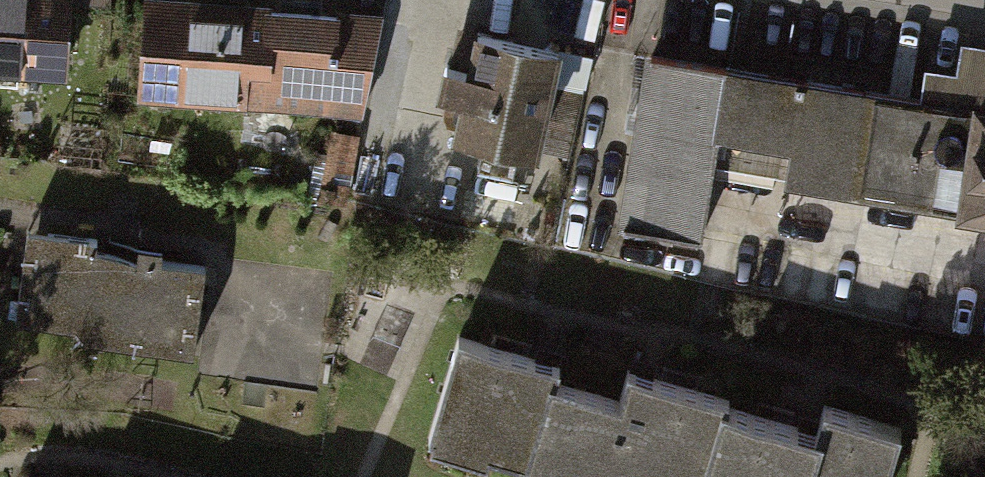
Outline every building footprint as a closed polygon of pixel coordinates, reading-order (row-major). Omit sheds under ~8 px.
[(76,80),(81,0),(0,0),(0,76),(76,80)] [(383,31),(155,12),(148,106),(376,124),(383,31)] [(551,58),(464,40),(442,145),(529,162),(551,58)] [(639,61),(608,227),(711,247),(723,181),(984,229),(984,125),(639,61)] [(83,342),(194,356),(205,268),(95,254),(96,243),(28,234),(17,322),(85,330),(83,342)] [(551,382),(557,365),(539,360),(458,334),(426,436),(430,437),(426,447),(487,466),(490,458),(524,468),(551,382)] [(628,371),(618,402),(551,382),(524,468),(522,476),(702,476),(724,406),(725,401),(649,378),(628,371)] [(901,427),(824,406),(817,434),(803,430),(724,406),(702,476),(887,476),(901,427)]
